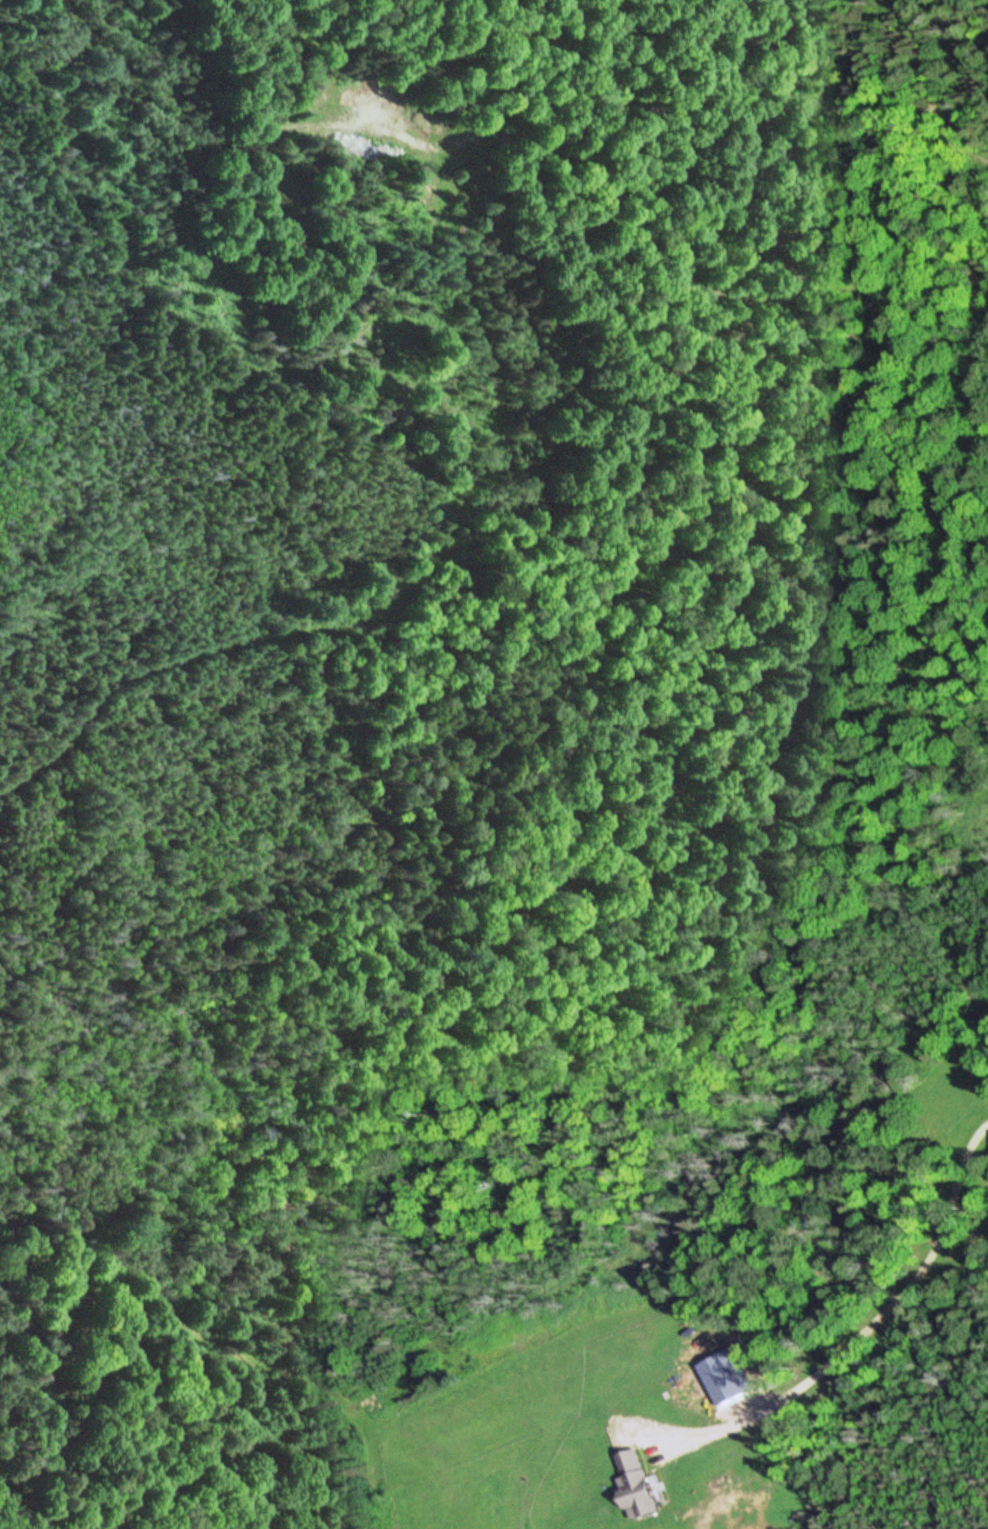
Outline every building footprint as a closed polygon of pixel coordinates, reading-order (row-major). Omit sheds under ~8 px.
[(628,1518),(655,1512),(641,1448),(615,1454),(620,1478),(619,1478),(628,1518)]
